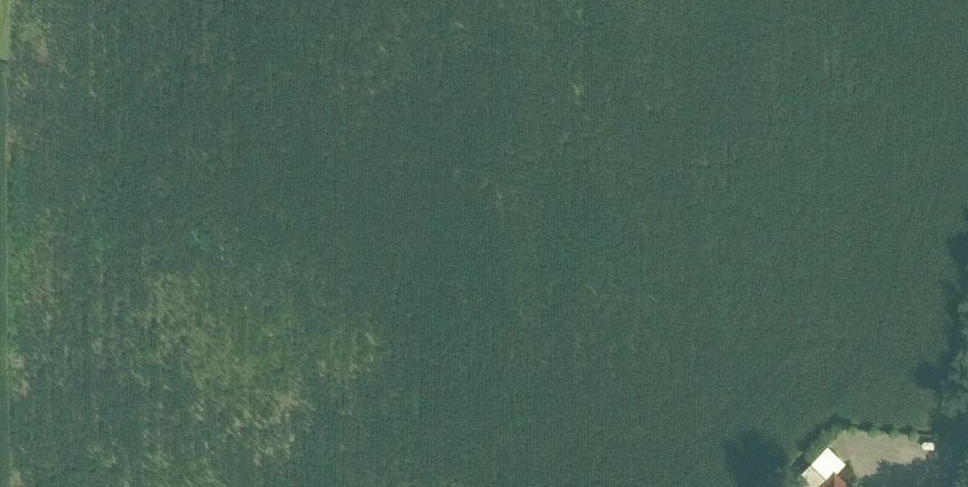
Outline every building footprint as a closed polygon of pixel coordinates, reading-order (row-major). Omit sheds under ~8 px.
[(813,462),(796,480),(803,486),(824,486),(831,480),(813,462)] [(837,473),(836,473),(840,477),(831,486),(852,486),(837,473)]
